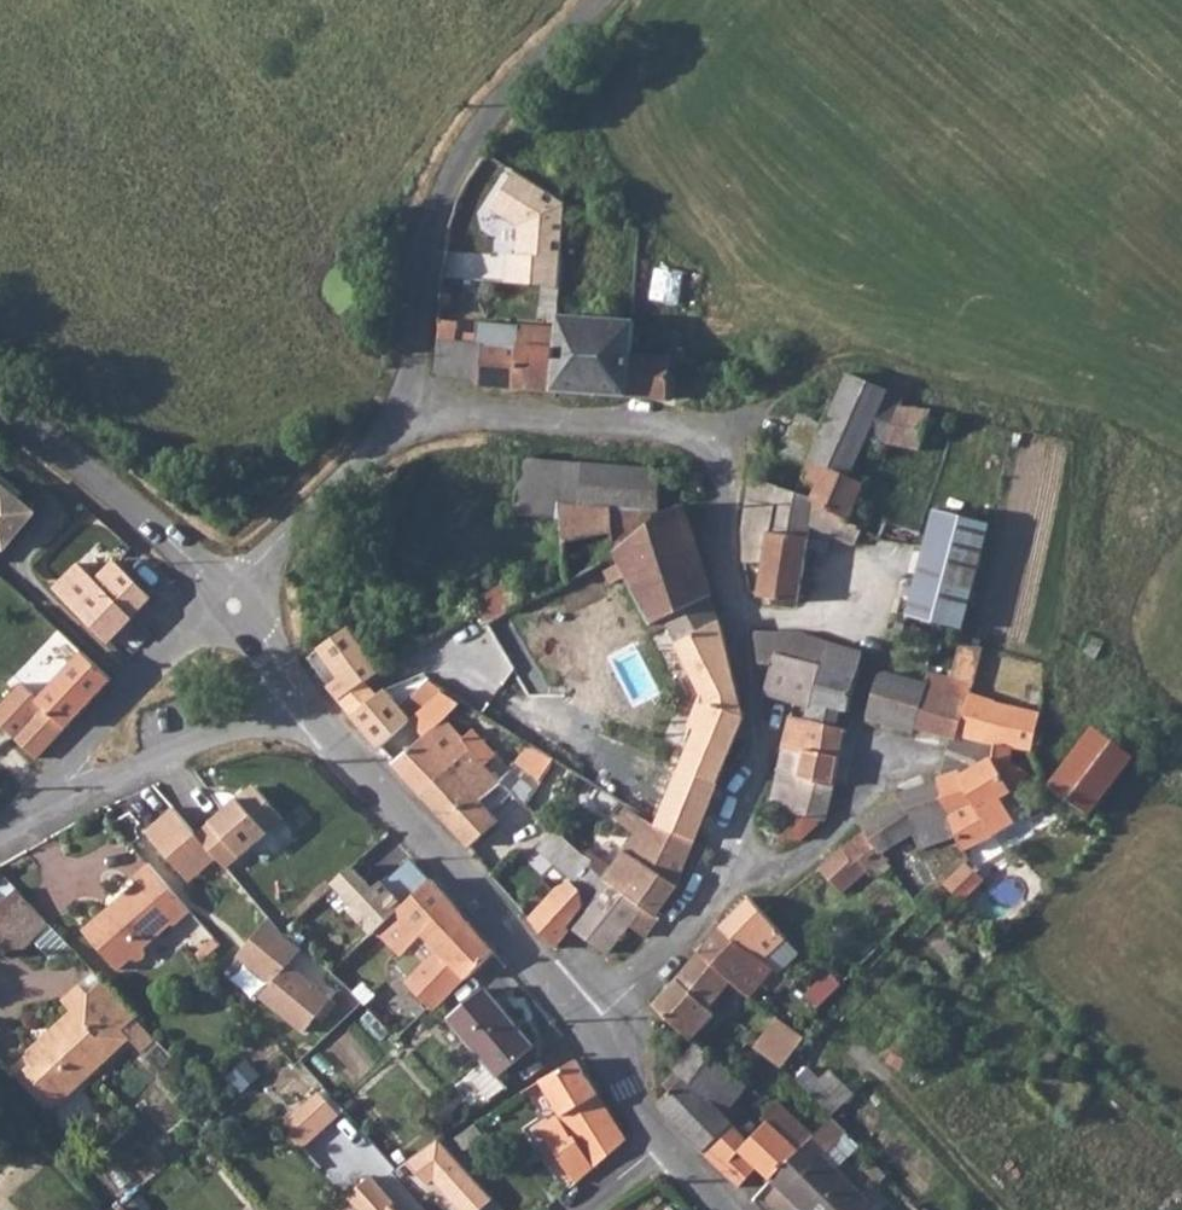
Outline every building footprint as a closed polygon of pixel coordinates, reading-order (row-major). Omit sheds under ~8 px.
[(556,289),(559,261),(563,220),(567,205),(515,173),(492,210),(519,228),(516,258),(507,258),(505,284),(556,289)] [(567,205),(563,220),(576,223),(579,210),(567,205)] [(438,283),(438,294),(448,294),(449,283),(438,283)] [(555,328),(551,388),(667,397),(669,375),(683,377),(684,356),(669,355),(629,353),(632,319),(556,314),(555,328)] [(437,323),(437,337),(464,339),(463,324),(437,323)] [(519,327),(518,341),(464,339),(437,337),(436,370),(475,372),(475,384),(551,388),(555,328),(519,327)] [(669,355),(684,356),(684,349),(669,346),(669,355)] [(822,437),(793,425),(790,424),(780,449),(811,460),(806,477),(819,482),(814,498),(848,518),(863,482),(853,478),(865,450),(872,433),(890,389),(849,373),(828,423),(822,437)] [(906,395),(890,389),(872,433),(889,440),(903,405),(906,395)] [(921,449),(934,408),(903,405),(889,440),(921,449)] [(828,423),(798,411),(793,425),(822,437),(828,423)] [(563,518),(568,580),(617,559),(607,545),(660,522),(660,509),(662,471),(520,459),(516,514),(563,518)] [(809,524),(854,545),(862,526),(848,518),(814,498),(750,477),(744,510),(742,544),(742,561),(765,560),(759,596),(797,602),(809,524)] [(4,545),(8,548),(39,512),(0,480),(0,550),(4,545)] [(715,592),(685,503),(660,509),(660,522),(607,545),(617,559),(659,619),(674,612),(706,596),(715,592)] [(991,524),(936,509),(929,534),(984,549),(991,524)] [(962,629),(984,549),(929,534),(908,613),(962,629)] [(115,556),(95,577),(79,562),(57,587),(109,639),(154,591),(115,556)] [(520,602),(508,580),(476,597),(482,608),(487,616),(520,602)] [(721,621),(706,596),(674,612),(677,625),(680,637),(721,621)] [(666,630),(677,625),(674,612),(659,619),(666,630)] [(683,754),(654,831),(692,850),(743,717),(721,621),(680,637),(696,702),(676,750),(683,754)] [(896,621),(893,638),(910,642),(914,625),(896,621)] [(338,699),(369,674),(377,667),(373,665),(371,660),(373,655),(350,626),(320,649),(341,675),(327,686),(338,699)] [(763,692),(792,699),(813,704),(823,666),(830,641),(808,635),(781,630),(753,630),(758,664),(769,663),(763,692)] [(1088,633),(1080,650),(1095,658),(1102,640),(1088,633)] [(830,641),(823,666),(857,675),(863,650),(830,641)] [(907,658),(918,661),(922,645),(910,642),(907,658)] [(931,648),(922,645),(918,661),(927,663),(931,648)] [(0,711),(0,727),(38,758),(112,675),(84,650),(39,701),(23,686),(0,711)] [(813,704),(810,717),(816,718),(835,724),(838,712),(848,713),(857,675),(823,666),(813,704)] [(377,667),(369,674),(389,697),(396,690),(377,667)] [(912,730),(914,722),(924,680),(888,670),(879,672),(873,678),(872,680),(863,717),(912,730)] [(914,722),(992,742),(1009,745),(1031,749),(1037,728),(1042,712),(972,693),(975,682),(949,676),(926,671),(924,680),(914,722)] [(389,697),(369,674),(338,699),(379,746),(408,720),(400,710),(389,697)] [(792,699),(789,712),(810,717),(813,704),(792,699)] [(807,752),(816,718),(810,717),(789,712),(781,746),(807,752)] [(1046,730),(1051,714),(1042,712),(1037,728),(1046,730)] [(845,726),(835,724),(816,718),(807,752),(803,768),(802,774),(832,783),(845,726)] [(499,782),(512,772),(474,728),(461,738),(445,719),(394,763),(418,791),(469,748),(499,782)] [(1047,781),(1086,811),(1131,755),(1100,731),(1091,724),(1047,781)] [(1009,745),(992,742),(989,757),(959,772),(953,769),(934,776),(953,828),(955,832),(962,849),(990,837),(993,831),(1012,822),(999,796),(1008,791),(1013,799),(1031,775),(1007,761),(1009,745)] [(781,746),(777,763),(803,768),(807,752),(781,746)] [(510,795),(523,808),(535,786),(517,768),(512,772),(499,782),(469,748),(418,791),(467,849),(495,824),(487,814),(510,795)] [(774,777),(800,783),(802,774),(803,768),(777,763),(774,777)] [(822,820),(832,783),(802,774),(800,783),(774,777),(769,800),(776,803),(808,814),(822,820)] [(912,831),(917,846),(955,832),(953,828),(934,776),(924,779),(939,822),(912,831)] [(939,822),(924,779),(895,789),(899,797),(912,831),(939,822)] [(240,802),(237,799),(197,834),(221,861),(227,868),(283,817),(255,787),(240,802)] [(883,853),(912,831),(899,797),(859,821),(864,826),(883,853)] [(776,803),(767,827),(799,838),(808,814),(776,803)] [(221,861),(197,834),(176,810),(146,833),(188,884),(221,861)] [(611,844),(622,851),(615,860),(604,881),(616,891),(637,907),(625,924),(642,936),(659,913),(678,883),(692,850),(654,831),(630,816),(611,844)] [(885,862),(885,856),(883,853),(864,826),(846,840),(868,867),(874,869),(881,867),(885,862)] [(534,848),(567,880),(577,889),(593,871),(577,856),(550,832),(534,848)] [(846,840),(838,847),(859,875),(868,867),(846,840)] [(816,864),(839,893),(859,875),(838,847),(816,864)] [(371,931),(377,925),(431,873),(410,854),(381,880),(379,878),(370,886),(352,867),(334,883),(354,902),(348,908),(371,931)] [(947,882),(972,902),(993,875),(967,855),(947,882)] [(130,959),(134,961),(138,962),(142,961),(144,959),(146,957),(146,955),(145,950),(143,949),(169,925),(175,926),(193,910),(149,860),(130,876),(134,881),(79,930),(116,971),(130,959)] [(604,881),(593,871),(577,889),(567,880),(557,885),(550,893),(524,919),(550,949),(566,930),(585,908),(599,910),(616,891),(604,881)] [(431,873),(377,925),(397,946),(425,921),(452,897),(431,873)] [(524,919),(550,893),(541,885),(516,910),(524,919)] [(35,945),(53,928),(17,890),(0,906),(0,931),(23,956),(35,945)] [(637,907),(616,891),(599,910),(585,908),(566,930),(603,954),(625,924),(637,907)] [(772,968),(777,972),(801,946),(760,908),(745,895),(719,923),(772,968)] [(452,897),(425,921),(448,951),(467,973),(470,975),(497,950),(452,897)] [(270,916),(240,955),(274,983),(264,996),(307,1030),(334,995),(292,961),(304,946),(284,932),(270,916)] [(727,979),(746,995),(772,968),(719,923),(693,950),(695,952),(727,979)] [(53,928),(35,945),(50,960),(68,944),(53,928)] [(430,1004),(467,973),(448,951),(413,983),(430,1004)] [(713,1013),(705,1004),(727,979),(695,952),(649,1002),(688,1039),(691,1037),(713,1013)] [(824,969),(801,992),(818,1007),(840,985),(824,969)] [(151,1029),(103,977),(92,990),(108,1008),(140,1041),(151,1029)] [(131,1035),(108,1008),(92,990),(83,982),(64,999),(72,1008),(27,1052),(25,1058),(27,1064),(32,1067),(28,1071),(59,1103),(131,1035)] [(499,1071),(534,1040),(486,985),(451,1013),(488,1060),(472,1072),(490,1094),(508,1083),(499,1071)] [(768,1036),(758,1049),(780,1066),(799,1042),(791,1035),(781,1046),(768,1036)] [(719,1109),(727,1101),(744,1082),(740,1078),(731,1071),(723,1064),(695,1040),(685,1052),(674,1065),(681,1072),(674,1080),(654,1099),(654,1104),(698,1153),(730,1121),(728,1119),(719,1109)] [(573,1054),(542,1075),(563,1108),(540,1123),(576,1181),(625,1135),(573,1054)] [(667,1073),(674,1080),(681,1072),(674,1065),(667,1073)] [(731,1071),(740,1078),(745,1072),(736,1065),(731,1071)] [(290,1127),(311,1148),(344,1116),(324,1095),(290,1127)] [(770,1178),(812,1135),(775,1098),(741,1132),(747,1139),(740,1147),(770,1178)] [(727,1101),(719,1109),(728,1119),(736,1110),(727,1101)] [(832,1143),(844,1131),(830,1116),(812,1135),(770,1178),(802,1209),(867,1209),(873,1204),(836,1166),(823,1152),(832,1143)] [(698,1153),(719,1174),(740,1147),(747,1139),(741,1132),(730,1121),(698,1153)] [(496,1194),(518,1174),(471,1122),(438,1144),(452,1160),(460,1155),(496,1194)] [(836,1166),(845,1157),(832,1143),(823,1152),(836,1166)] [(863,1171),(874,1183),(883,1174),(872,1162),(863,1171)] [(393,1205),(397,1200),(378,1177),(355,1198),(365,1209),(398,1209),(393,1205)] [(446,1209),(469,1209),(441,1180),(429,1190),(446,1209)] [(908,1201),(897,1209),(916,1209),(908,1201)]
